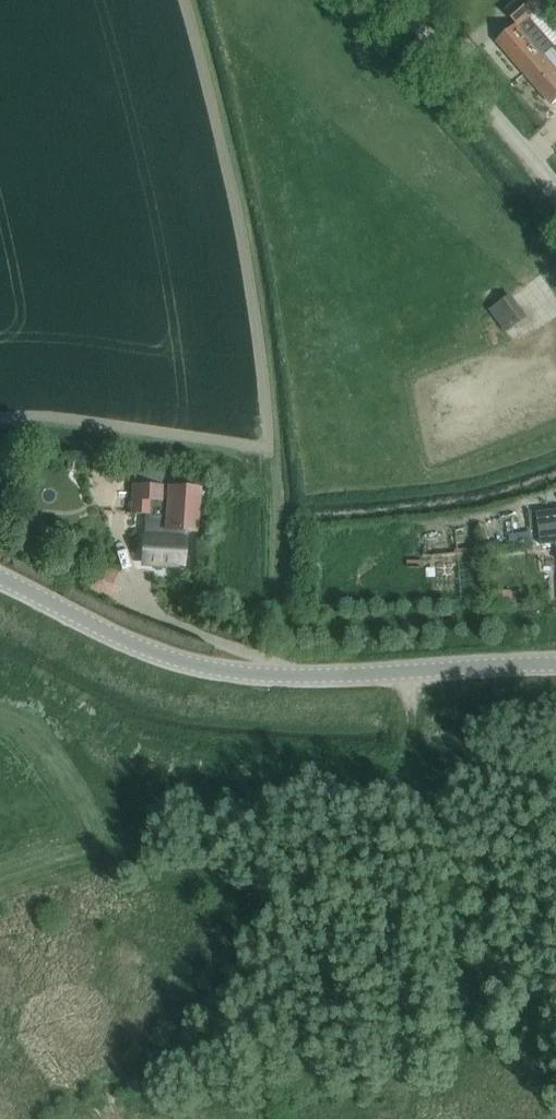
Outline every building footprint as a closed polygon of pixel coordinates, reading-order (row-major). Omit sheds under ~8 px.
[(553,47),(555,44),(555,28),(539,9),(544,4),(540,0),(516,0),(504,11),(516,25),(498,40),(525,71),(553,47)] [(555,99),(555,51),(553,47),(525,71),(552,103),(555,99)] [(505,332),(526,316),(510,294),(488,310),(505,332)] [(196,534),(198,489),(169,487),(170,471),(134,469),(132,512),(146,513),(143,563),(182,565),(184,533),(196,534)] [(542,512),(543,525),(538,525),(540,547),(555,545),(555,553),(555,510),(542,512)]
